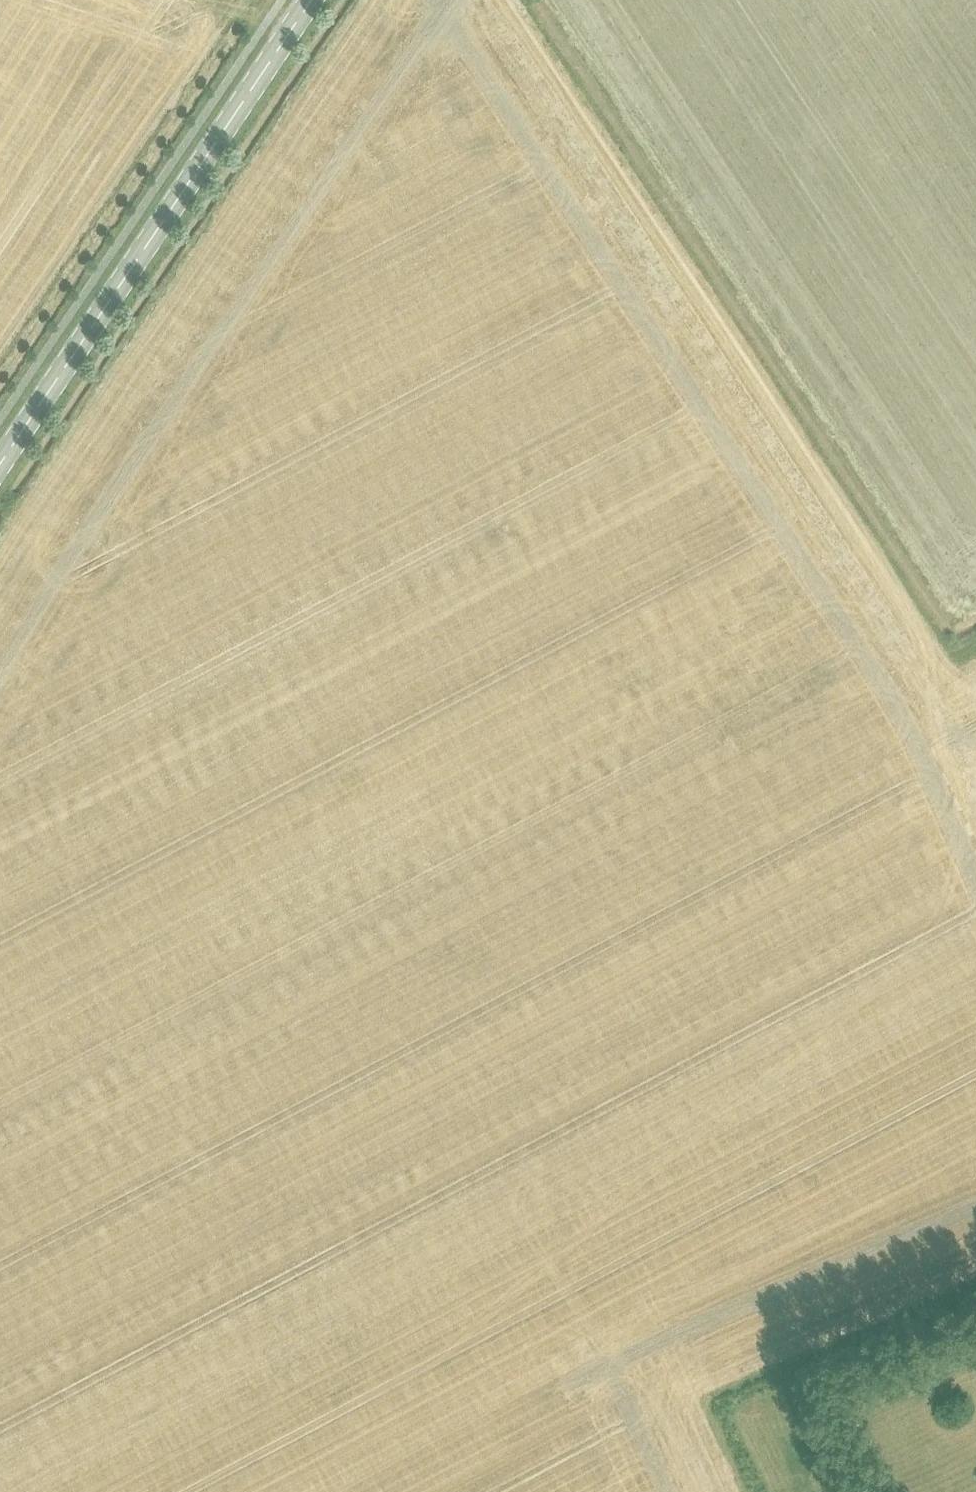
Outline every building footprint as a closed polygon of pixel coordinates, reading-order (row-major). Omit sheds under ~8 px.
[(861,1424),(847,1410),(840,1416),(853,1431),(861,1424)]
